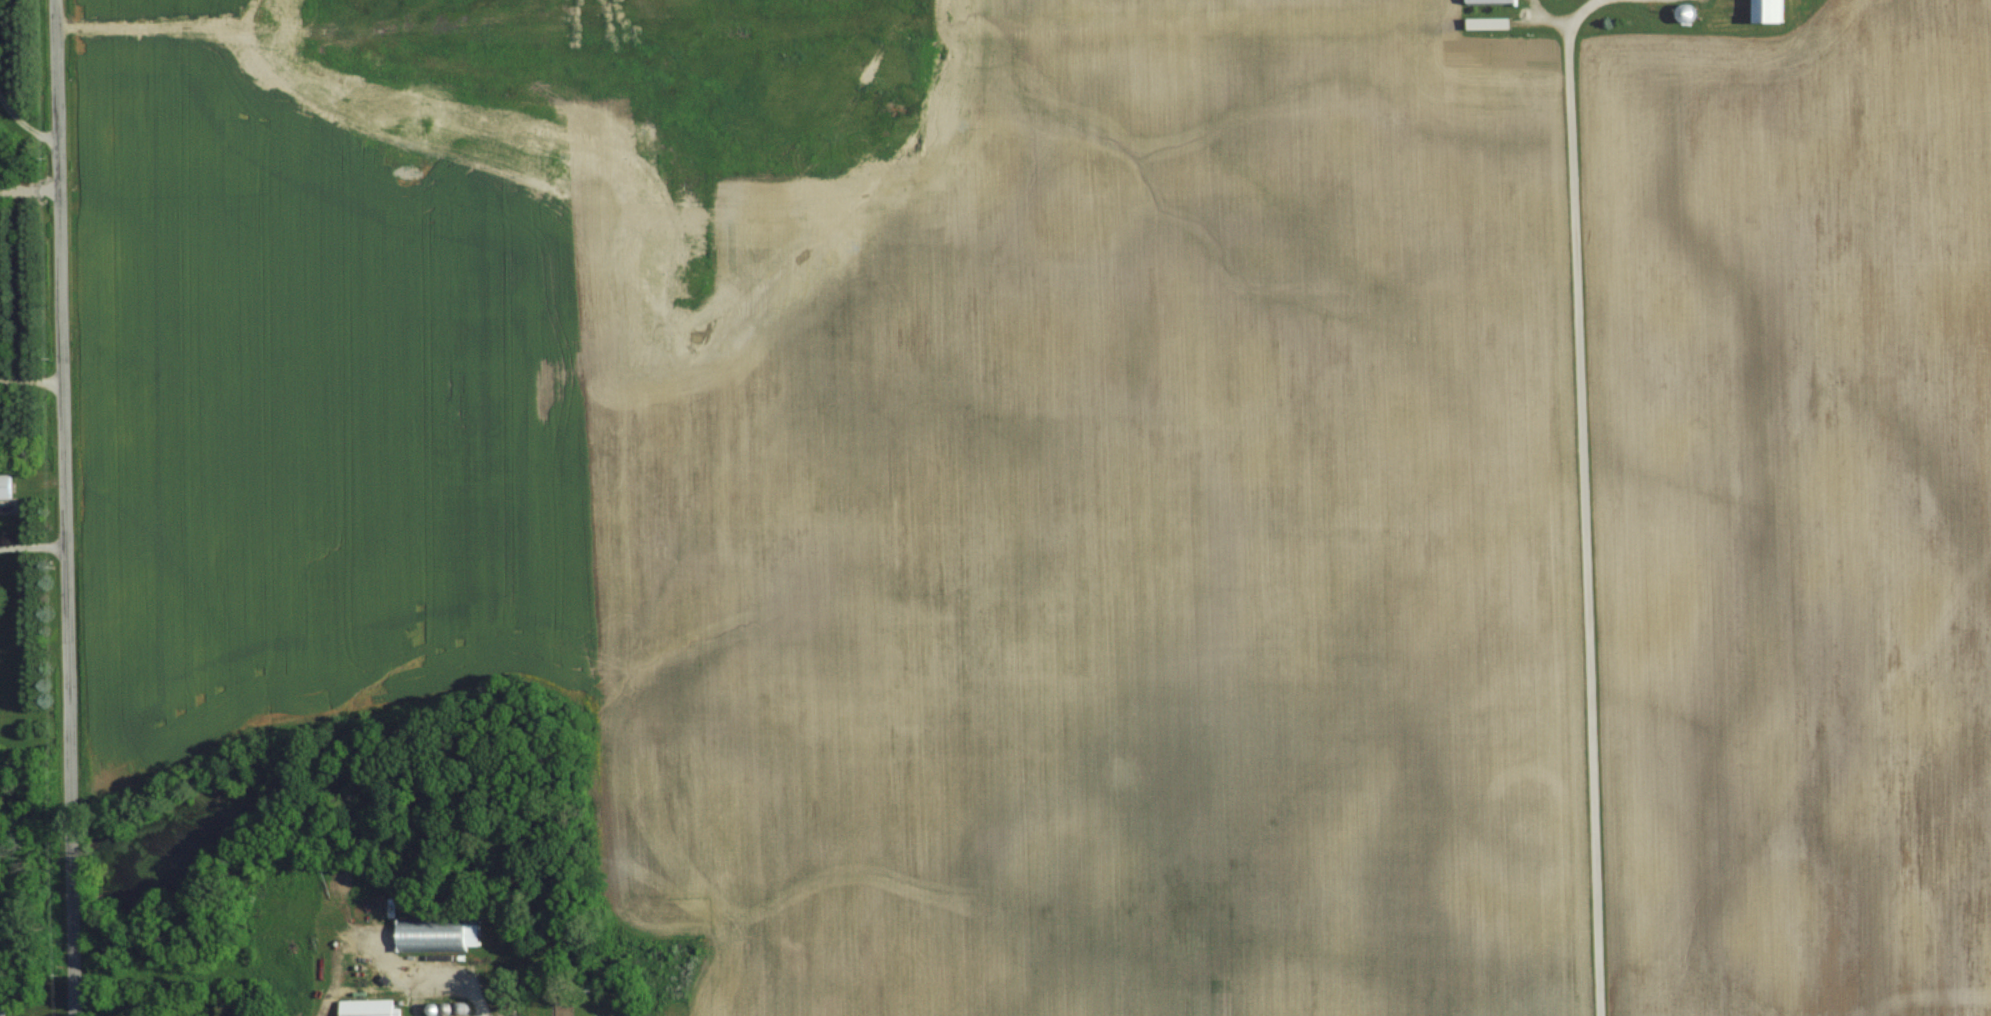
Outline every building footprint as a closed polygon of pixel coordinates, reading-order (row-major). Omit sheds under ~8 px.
[(1701,4),(1684,4),(1684,20),(1701,20),(1701,4)] [(1517,16),(1469,16),(1469,28),(1517,28),(1517,16)] [(14,474),(0,475),(0,499),(14,499),(14,474)] [(342,1015),(397,1015),(397,1000),(342,1000),(342,1015)]
